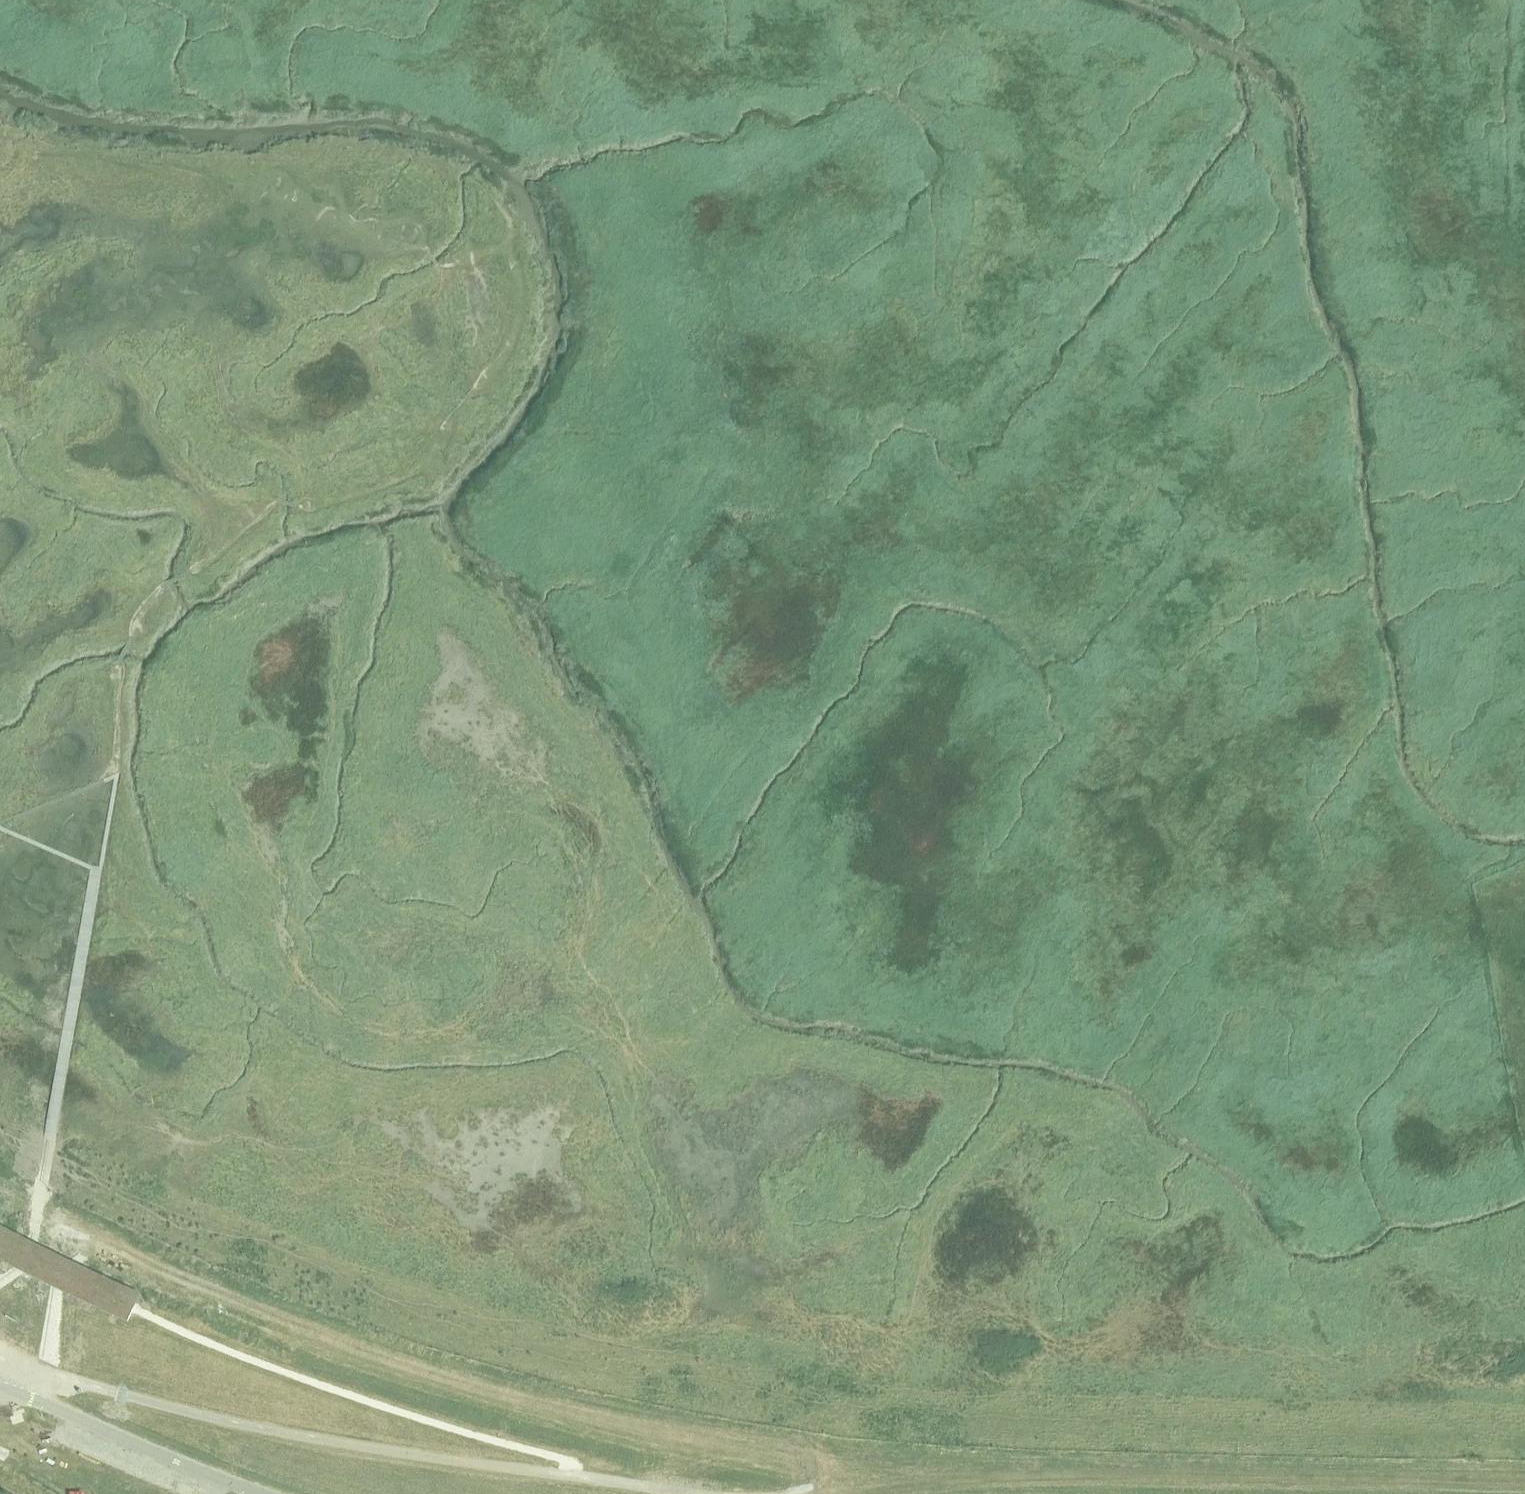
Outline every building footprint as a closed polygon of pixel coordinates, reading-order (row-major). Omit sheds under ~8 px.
[(0,1224),(0,1260),(16,1268),(128,1324),(140,1294),(76,1262),(33,1241),(0,1224)]
